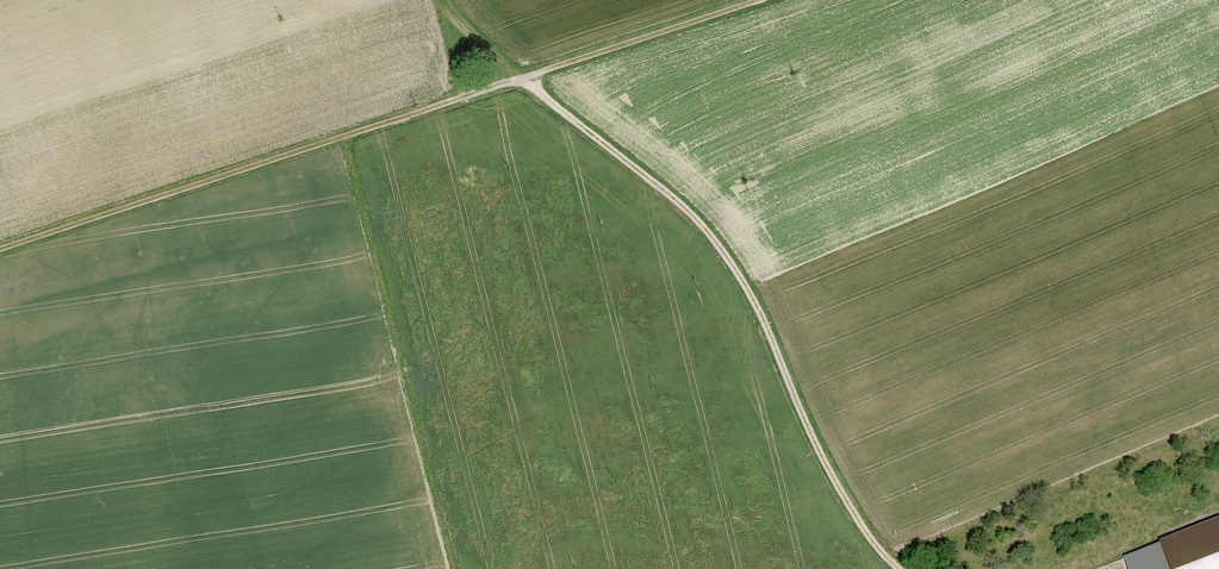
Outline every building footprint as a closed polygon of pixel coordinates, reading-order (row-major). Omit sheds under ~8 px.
[(1169,568),(1218,568),(1218,515),(1158,539),(1169,568)]
